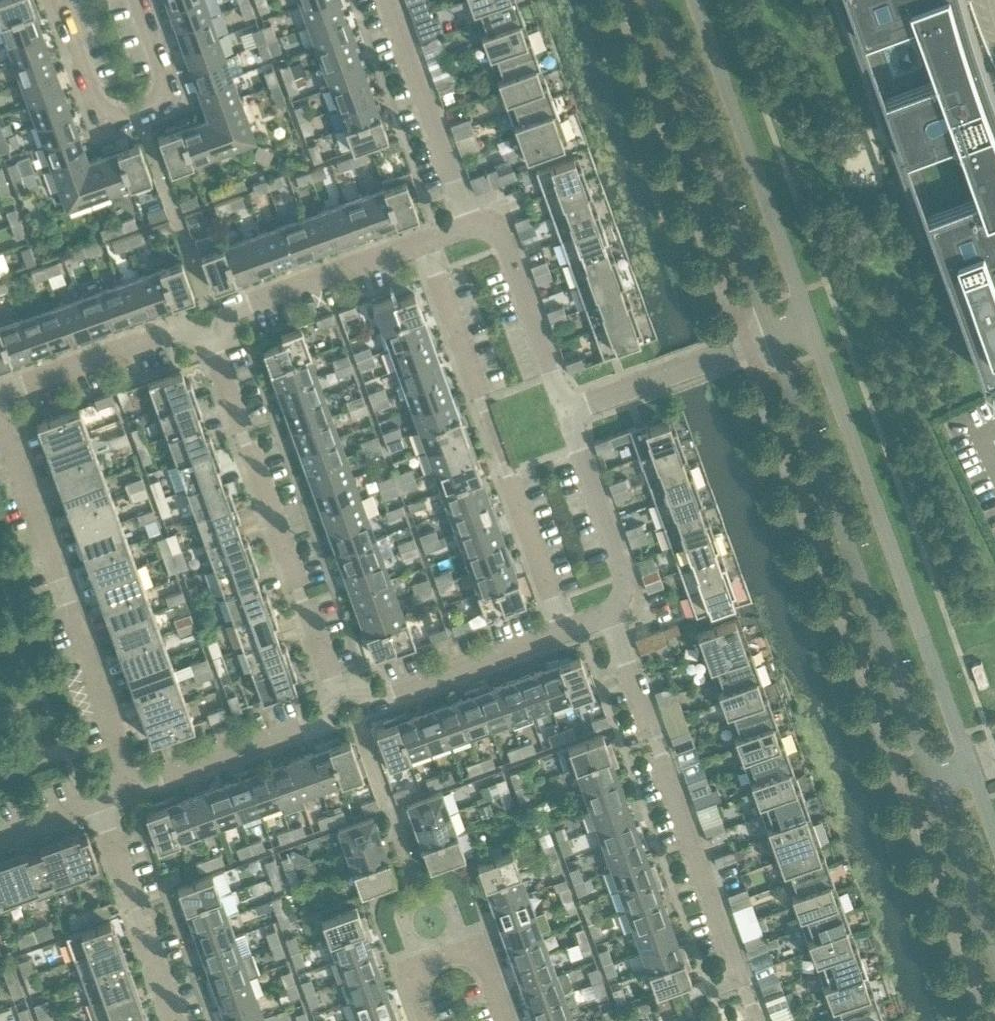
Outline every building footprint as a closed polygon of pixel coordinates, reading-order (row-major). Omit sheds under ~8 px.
[(34,0),(0,0),(0,21),(36,8),(34,0)] [(204,0),(185,0),(168,6),(175,27),(210,14),(204,0)] [(253,14),(248,0),(239,4),(244,18),(253,14)] [(266,0),(255,0),(259,12),(269,9),(266,0)] [(339,5),(342,4),(341,0),(314,0),(300,5),(308,25),(342,13),(339,5)] [(516,0),(468,0),(476,21),(518,6),(516,0)] [(983,53),(974,25),(967,0),(854,0),(855,4),(845,8),(842,0),(841,0),(840,0),(886,129),(893,147),(926,239),(928,239),(925,231),(935,228),(988,375),(994,372),(994,86),(983,53)] [(526,28),(518,6),(476,21),(484,43),(526,28)] [(38,21),(41,20),(36,8),(0,21),(0,25),(6,41),(41,29),(38,21)] [(353,32),(348,20),(345,21),(342,13),(308,25),(315,46),(353,32)] [(217,35),(210,14),(175,27),(182,48),(217,35)] [(420,41),(438,34),(439,35),(444,33),(437,14),(413,22),(420,41)] [(276,37),(271,23),(261,27),(266,40),(276,37)] [(266,40),(261,27),(251,30),(256,44),(266,40)] [(534,51),(526,28),(484,43),(492,66),(534,51)] [(48,49),(41,29),(6,41),(13,62),(48,49)] [(357,54),(354,46),(357,44),(353,32),(315,46),(322,66),(357,54)] [(441,42),(439,35),(438,34),(420,41),(422,49),(441,42)] [(224,55),(217,35),(182,48),(190,68),(224,55)] [(280,50),(276,37),(266,40),(271,53),(280,50)] [(271,53),(266,40),(256,44),(261,57),(271,53)] [(21,82),(55,70),(48,49),(13,62),(21,82)] [(542,74),(534,51),(492,66),(500,89),(542,74)] [(364,74),(357,54),(322,66),(330,86),(364,74)] [(232,76),(224,55),(190,68),(197,88),(232,76)] [(293,76),(288,63),(279,66),(284,80),(293,76)] [(268,86),(269,85),(278,82),(273,68),(263,72),(268,86)] [(63,91),(55,70),(21,82),(28,103),(63,91)] [(436,86),(454,80),(452,72),(433,79),(436,86)] [(372,94),(364,74),(330,86),(337,107),(372,94)] [(550,96),(542,74),(500,89),(509,111),(550,96)] [(204,108),(239,96),(232,76),(197,88),(204,108)] [(298,90),(293,76),(284,80),(289,94),(298,90)] [(438,94),(457,87),(454,80),(436,86),(438,94)] [(285,102),(278,82),(269,85),(276,106),(285,102)] [(70,111),(63,91),(28,103),(35,123),(70,111)] [(382,113),(378,101),(375,102),(372,94),(337,107),(344,127),(382,113)] [(255,139),(239,96),(204,108),(208,117),(255,139)] [(558,119),(550,96),(509,111),(517,134),(558,119)] [(308,117),(303,103),(293,107),(298,121),(308,117)] [(77,131),(70,111),(35,123),(43,144),(77,131)] [(387,136),(383,127),(386,125),(382,113),(344,127),(352,148),(387,136)] [(255,139),(208,117),(199,120),(211,155),(255,139)] [(313,131),(308,117),(298,121),(303,134),(313,131)] [(471,125),(468,117),(450,124),(452,131),(471,125)] [(567,142),(558,119),(517,134),(525,157),(567,142)] [(211,155),(199,120),(191,123),(189,120),(177,125),(191,162),(211,155)] [(191,162),(177,125),(165,129),(166,132),(157,135),(170,170),(191,162)] [(455,139),(474,132),(471,125),(452,131),(455,139)] [(85,152),(77,131),(43,144),(50,164),(85,152)] [(3,135),(0,136),(0,152),(8,149),(3,135)] [(401,147),(398,138),(381,144),(384,153),(401,147)] [(151,177),(138,142),(129,145),(128,142),(116,147),(130,185),(151,177)] [(322,159),(316,142),(307,145),(313,162),(322,159)] [(130,185),(116,147),(104,151),(105,154),(97,157),(109,192),(130,185)] [(353,165),(366,161),(363,151),(349,156),(353,165)] [(66,207),(88,160),(85,152),(50,164),(66,208),(66,207)] [(353,165),(349,156),(335,161),(339,170),(353,165)] [(585,179),(577,156),(535,170),(544,194),(585,179)] [(109,192),(97,157),(88,160),(66,207),(109,192)] [(21,174),(16,161),(6,164),(11,178),(20,175),(21,174)] [(326,175),(322,165),(309,170),(312,180),(326,175)] [(500,183),(497,174),(495,168),(469,177),(474,193),(500,183)] [(516,177),(513,168),(497,174),(500,183),(516,177)] [(418,193),(409,169),(381,180),(383,187),(384,187),(396,222),(397,225),(409,220),(408,218),(417,214),(410,196),(418,193)] [(312,180),(309,170),(295,175),(298,185),(312,180)] [(283,184),(279,174),(266,179),(269,188),(283,184)] [(28,195),(20,175),(11,178),(19,198),(28,195)] [(246,187),(242,178),(222,185),(225,194),(246,187)] [(269,188),(266,179),(252,184),(255,193),(269,188)] [(593,201),(585,179),(544,194),(552,216),(593,201)] [(6,180),(0,182),(0,195),(1,197),(11,194),(6,180)] [(225,194),(222,185),(221,184),(208,189),(212,199),(225,194)] [(385,229),(397,225),(396,222),(384,187),(383,187),(363,195),(376,229),(384,226),(385,229)] [(199,203),(195,194),(179,200),(182,209),(199,203)] [(245,204),(241,195),(227,200),(231,209),(245,204)] [(376,229),(363,195),(343,202),(355,237),(376,229)] [(231,209),(227,200),(214,205),(217,214),(231,209)] [(601,224),(593,201),(552,216),(560,239),(601,224)] [(355,237),(343,202),(323,209),(335,244),(355,237)] [(167,215),(163,206),(146,212),(150,221),(167,215)] [(20,220),(15,207),(5,210),(10,224),(20,220)] [(204,218),(201,209),(184,215),(187,224),(204,218)] [(335,244),(323,209),(302,216),(315,251),(316,254),(328,250),(327,247),(335,244)] [(533,223),(529,214),(513,220),(517,229),(533,223)] [(137,226),(133,216),(120,221),(120,222),(123,231),(137,226)] [(315,251),(302,216),(282,224),(294,258),(303,256),(304,258),(316,254),(315,251)] [(25,234),(20,220),(10,224),(15,238),(25,234)] [(172,230),(169,221),(152,227),(155,236),(172,230)] [(123,231),(120,222),(99,229),(103,238),(123,231)] [(536,232),(533,223),(517,229),(520,238),(536,232)] [(294,258),(282,224),(262,231),(274,266),(294,258)] [(610,247),(601,224),(560,239),(568,262),(610,247)] [(142,241),(139,231),(125,236),(129,246),(142,241)] [(274,266),(262,231),(241,238),(254,273),(274,266)] [(129,246),(125,236),(111,241),(115,251),(129,246)] [(254,273),(241,238),(221,246),(233,280),(234,283),(247,279),(245,276),(254,273)] [(100,249),(98,246),(96,240),(82,245),(86,254),(100,249)] [(35,262),(29,245),(20,249),(26,266),(35,262)] [(86,254),(82,245),(69,250),(72,259),(86,254)] [(233,280),(221,246),(200,253),(212,288),(221,285),(223,288),(234,283),(233,280)] [(618,269),(610,247),(568,262),(576,284),(618,269)] [(193,295),(181,260),(160,268),(173,306),(185,301),(184,298),(193,295)] [(549,269),(545,260),(530,265),(533,274),(549,269)] [(61,270),(58,261),(44,266),(47,275),(61,270)] [(47,275),(44,266),(30,270),(34,280),(47,275)] [(173,306),(160,268),(139,275),(152,310),(160,307),(161,310),(173,306)] [(552,277),(549,269),(533,274),(536,283),(552,277)] [(626,292),(618,269),(576,284),(584,307),(626,292)] [(21,285),(17,275),(3,280),(7,290),(21,285)] [(152,310),(139,275),(119,282),(131,317),(152,310)] [(131,317),(119,282),(99,290),(111,324),(131,317)] [(111,324),(99,290),(78,297),(92,335),(104,330),(103,327),(111,324)] [(421,313),(414,292),(394,300),(392,295),(372,303),(381,328),(421,313)] [(634,314),(626,292),(584,307),(592,329),(634,314)] [(92,335),(78,297),(58,304),(70,339),(79,336),(80,339),(92,335)] [(70,339),(58,304),(38,312),(50,346),(70,339)] [(358,313),(355,304),(338,310),(341,319),(358,313)] [(565,314),(562,305),(546,310),(549,319),(565,314)] [(50,346),(38,312),(17,319),(30,354),(50,346)] [(335,321),(332,312),(315,318),(318,328),(335,321)] [(429,334),(421,313),(381,328),(381,329),(382,328),(389,348),(429,334)] [(568,322),(565,314),(549,319),(552,328),(568,322)] [(642,338),(634,314),(592,329),(602,358),(610,355),(608,350),(642,338)] [(17,319),(0,325),(0,335),(11,364),(23,360),(22,357),(30,354),(17,319)] [(310,354),(301,328),(281,335),(282,340),(262,347),(269,368),(310,354)] [(436,354),(429,334),(389,348),(397,368),(436,354)] [(0,335),(0,368),(11,364),(0,335)] [(373,354),(369,346),(353,352),(356,360),(373,354)] [(316,374),(309,355),(310,354),(269,368),(277,388),(316,374)] [(350,362),(347,354),(330,360),(333,368),(350,362)] [(376,362),(373,354),(356,360),(359,369),(376,362)] [(443,374),(436,354),(397,368),(404,389),(443,374)] [(583,365),(580,356),(564,361),(567,370),(583,365)] [(353,371),(350,362),(333,368),(336,377),(353,371)] [(195,395),(190,380),(185,381),(181,370),(147,382),(157,409),(195,395)] [(324,395),(316,374),(277,388),(284,409),(324,395)] [(451,395),(443,374),(404,389),(411,409),(451,395)] [(387,395),(384,386),(367,392),(370,401),(387,395)] [(131,404),(125,387),(116,390),(122,407),(131,404)] [(114,401),(110,392),(94,398),(97,407),(114,401)] [(364,403),(361,394),(344,400),(348,409),(364,403)] [(200,423),(197,412),(201,411),(195,395),(157,409),(167,435),(200,423)] [(331,415),(324,395),(284,409),(291,429),(331,415)] [(390,403),(387,395),(370,401),(373,409),(390,403)] [(458,415),(451,395),(411,409),(418,429),(458,415)] [(368,411),(364,403),(348,409),(351,417),(368,411)] [(87,430),(79,407),(36,422),(40,432),(38,433),(39,434),(43,446),(87,430)] [(338,435),(331,415),(291,429),(299,449),(338,435)] [(465,435),(458,415),(418,429),(426,450),(465,435)] [(680,442),(671,418),(637,430),(635,426),(628,428),(638,457),(680,442)] [(214,448),(209,432),(204,434),(200,423),(167,435),(176,462),(214,448)] [(145,443),(139,426),(130,429),(136,446),(145,443)] [(402,435),(398,426),(382,432),(385,441),(402,435)] [(95,452),(87,430),(43,446),(48,459),(49,459),(52,468),(95,452)] [(128,441),(125,432),(108,438),(111,447),(128,441)] [(346,456),(338,435),(299,449),(306,470),(346,456)] [(379,443),(376,435),(359,441),(362,450),(379,443)] [(405,444),(402,435),(385,441),(388,451),(405,444)] [(473,456),(465,435),(426,450),(433,470),(473,456)] [(612,444),(609,435),(593,441),(596,450),(612,444)] [(131,450),(128,441),(111,447),(114,456),(131,450)] [(688,464),(680,442),(638,457),(646,479),(688,464)] [(152,460),(145,443),(136,446),(143,463),(152,460)] [(382,452),(381,449),(379,443),(362,450),(365,458),(382,452)] [(219,476),(215,465),(220,463),(214,448),(176,462),(185,488),(219,476)] [(104,475),(95,452),(52,468),(56,477),(54,478),(59,491),(104,475)] [(353,476),(346,456),(306,470),(313,490),(353,476)] [(480,476),(473,456),(433,470),(440,490),(480,476)] [(696,487),(688,464),(646,479),(654,502),(696,487)] [(414,477),(411,468),(393,474),(397,483),(414,477)] [(397,483),(393,474),(376,480),(380,489),(397,483)] [(112,498),(104,475),(59,491),(63,503),(64,504),(65,504),(69,513),(112,498)] [(233,501),(228,485),(223,487),(219,476),(185,488),(195,514),(233,501)] [(360,496),(353,476),(313,490),(321,510),(360,496)] [(487,496),(480,476),(440,490),(448,511),(487,496)] [(144,486),(141,477),(124,483),(127,492),(144,486)] [(417,486),(414,477),(397,483),(400,492),(417,486)] [(627,486),(624,477),(608,483),(611,492),(627,486)] [(164,496),(158,479),(149,482),(155,499),(164,496)] [(400,492),(397,483),(380,489),(383,499),(400,492)] [(148,495),(144,486),(127,492),(131,501),(148,495)] [(630,495),(627,486),(611,492),(614,501),(630,495)] [(704,509),(696,487),(654,502),(663,524),(704,509)] [(171,513),(164,496),(155,499),(162,516),(171,513)] [(368,516),(360,496),(321,510),(328,531),(368,516)] [(427,504),(424,496),(407,502),(410,511),(427,504)] [(495,517),(487,496),(448,511),(455,531),(495,517)] [(120,520),(112,498),(69,513),(72,522),(71,523),(71,524),(76,536),(120,520)] [(238,529),(234,518),(239,516),(233,501),(195,514),(204,541),(238,529)] [(404,513),(401,504),(384,510),(387,519),(404,513)] [(156,518),(152,509),(136,514),(139,524),(156,518)] [(712,532),(704,509),(663,524),(671,547),(712,532)] [(375,537),(368,516),(328,531),(335,551),(375,537)] [(502,537),(495,517),(455,531),(462,551),(502,537)] [(128,543),(120,520),(76,536),(80,548),(80,549),(81,549),(85,558),(128,543)] [(643,531),(640,522),(624,528),(627,537),(643,531)] [(438,537),(435,528),(418,534),(422,543),(438,537)] [(252,553),(247,538),(242,539),(238,529),(204,541),(214,567),(252,553)] [(647,540),(643,531),(627,537),(631,546),(647,540)] [(181,549),(175,532),(165,536),(172,553),(181,549)] [(720,554),(712,532),(671,547),(679,569),(720,554)] [(172,553),(165,536),(156,539),(162,556),(172,553)] [(382,557),(381,554),(375,537),(335,551),(343,571),(382,557)] [(416,545),(413,537),(396,543),(399,551),(416,545)] [(441,545),(438,537),(422,543),(425,551),(441,545)] [(509,557),(502,537),(462,551),(470,572),(509,557)] [(136,565),(128,543),(85,558),(88,568),(87,568),(87,569),(92,581),(136,565)] [(419,553),(416,545),(399,551),(402,560),(419,553)] [(187,566),(181,549),(172,553),(178,570),(187,566)] [(178,570),(172,553),(162,556),(168,573),(178,570)] [(257,581),(253,570),(258,569),(252,553),(214,567),(223,593),(257,581)] [(729,577),(720,554),(679,569),(687,592),(729,577)] [(390,577),(382,557),(343,571),(350,592),(390,577)] [(517,578),(509,557),(470,572),(477,591),(476,592),(517,578)] [(144,588),(136,565),(92,581),(97,594),(98,594),(101,603),(144,588)] [(660,576),(656,567),(641,573),(644,582),(660,576)] [(453,578),(450,569),(433,575),(436,584),(453,578)] [(663,585),(660,576),(644,582),(647,591),(663,585)] [(397,598),(390,577),(350,592),(357,612),(397,598)] [(430,586),(427,577),(410,583),(413,592),(430,586)] [(737,600),(729,577),(687,592),(695,615),(737,600)] [(456,586),(453,578),(436,584),(439,592),(456,586)] [(524,599),(517,578),(476,592),(485,618),(506,610),(504,606),(524,599)] [(271,606),(266,591),(261,592),(257,581),(223,593),(233,620),(271,606)] [(202,601),(196,584),(187,587),(193,604),(202,601)] [(433,594),(430,586),(413,592),(417,600),(433,594)] [(152,611),(144,588),(101,603),(105,613),(103,613),(104,614),(108,627),(152,611)] [(185,599),(182,590),(165,596),(168,605),(185,599)] [(404,617),(397,598),(357,612),(365,632),(405,618),(405,617),(404,617)] [(209,618),(202,601),(193,604),(199,621),(209,618)] [(276,634),(272,623),(277,621),(271,606),(233,620),(242,646),(276,634)] [(161,633),(152,611),(108,627),(112,638),(113,640),(114,639),(117,649),(161,633)] [(193,621),(190,612),(173,618),(176,628),(193,621)] [(746,640),(738,617),(696,632),(704,655),(746,640)] [(415,643),(405,618),(365,632),(372,653),(392,646),(394,651),(415,643)] [(471,627),(468,618),(451,624),(454,633),(471,627)] [(196,631),(193,621),(176,628),(179,637),(196,631)] [(679,631),(676,622),(660,628),(664,637),(679,631)] [(448,635),(445,626),(428,632),(431,641),(448,635)] [(666,643),(664,637),(660,628),(634,637),(640,652),(666,643)] [(169,656),(161,633),(117,649),(121,658),(119,658),(120,660),(124,672),(169,656)] [(290,659),(285,643),(280,645),(276,634),(242,646),(252,672),(290,659)] [(215,637),(206,640),(212,657),(221,654),(215,637)] [(754,663),(746,640),(704,655),(713,678),(754,663)] [(227,671),(221,654),(212,657),(218,674),(227,671)] [(596,689),(590,671),(586,673),(579,655),(570,658),(568,654),(557,658),(571,698),(596,689)] [(177,678),(169,656),(124,672),(129,685),(130,684),(134,694),(177,678)] [(209,667),(206,657),(189,663),(192,673),(209,667)] [(571,698),(557,658),(545,662),(547,667),(538,670),(550,705),(571,698)] [(296,687),(291,676),(296,674),(290,659),(252,672),(262,700),(296,687)] [(762,686),(754,663),(713,678),(721,701),(762,686)] [(213,676),(209,667),(192,673),(196,682),(213,676)] [(550,705),(538,670),(518,677),(530,712),(550,705)] [(530,712),(518,677),(497,685),(510,720),(530,712)] [(185,701),(177,678),(134,694),(137,703),(136,704),(136,705),(141,717),(185,701)] [(510,720),(497,685),(489,688),(487,683),(475,688),(489,727),(510,720)] [(675,692),(672,684),(654,691),(656,698),(675,692)] [(771,708),(762,686),(721,701),(729,723),(771,708)] [(489,727),(475,688),(464,692),(465,696),(457,699),(469,734),(489,727)] [(678,699),(675,692),(656,698),(659,706),(678,699)] [(241,710),(235,693),(226,696),(232,713),(241,710)] [(469,734),(457,699),(436,707),(449,742),(469,734)] [(193,724),(185,701),(141,717),(145,729),(145,730),(147,729),(150,739),(193,724)] [(227,715),(223,706),(207,712),(210,721),(227,715)] [(449,742),(436,707),(416,714),(429,749),(449,742)] [(779,731),(771,708),(729,723),(737,746),(779,731)] [(429,749),(416,714),(407,717),(406,713),(394,717),(408,756),(429,749)] [(609,724),(606,714),(590,720),(594,730),(609,724)] [(408,756),(394,717),(382,721),(384,725),(375,729),(381,746),(376,748),(383,765),(408,756)] [(576,736),(572,726),(560,731),(563,741),(576,736)] [(672,743),(691,737),(689,729),(670,736),(672,743)] [(563,741),(560,731),(547,735),(551,745),(563,741)] [(787,753),(779,731),(737,746),(745,768),(787,753)] [(614,753),(610,741),(605,743),(602,733),(555,750),(562,769),(574,765),(574,767),(614,753)] [(366,771),(360,754),(355,756),(349,738),(340,741),(338,737),(326,741),(341,781),(366,771)] [(675,751),(694,744),(691,737),(672,743),(675,751)] [(341,781),(326,741),(315,745),(316,750),(308,753),(320,788),(341,781)] [(535,751),(532,741),(519,745),(523,755),(535,751)] [(523,755),(519,745),(506,750),(510,760),(523,755)] [(320,788),(308,753),(287,760),(300,795),(320,788)] [(617,775),(613,766),(618,764),(614,753),(574,767),(582,787),(617,775)] [(795,776),(787,753),(745,768),(753,791),(795,776)] [(495,765),(491,756),(478,760),(482,770),(495,765)] [(300,795),(287,760),(267,767),(280,803),(300,795)] [(482,770),(478,760),(466,764),(469,774),(482,770)] [(280,803),(267,767),(259,771),(257,766),(245,770),(259,810),(280,803)] [(259,810),(245,770),(234,774),(235,779),(226,782),(239,817),(259,810)] [(454,780),(450,770),(438,775),(441,784),(454,780)] [(524,785),(519,770),(509,773),(514,788),(524,785)] [(708,782),(705,774),(686,781),(689,789),(708,782)] [(441,784),(438,775),(425,779),(429,789),(441,784)] [(624,795),(617,775),(582,787),(589,807),(624,795)] [(803,798),(795,776),(753,791),(761,813),(803,798)] [(509,790),(504,778),(494,781),(499,794),(509,790)] [(239,817),(226,782),(206,789),(219,824),(239,817)] [(716,787),(710,789),(708,782),(689,789),(696,808),(720,799),(716,787)] [(529,797),(524,785),(514,788),(519,801),(529,797)] [(411,795),(407,786),(392,791),(396,801),(411,795)] [(219,824),(206,789),(186,797),(198,832),(219,824)] [(513,803),(509,790),(499,794),(503,806),(513,803)] [(449,812),(441,791),(406,803),(414,825),(449,812)] [(198,832),(186,797),(177,800),(176,795),(164,800),(178,839),(198,832)] [(631,815),(624,795),(589,807),(596,828),(631,815)] [(379,807),(375,797),(360,803),(364,812),(379,807)] [(811,821),(803,798),(761,813),(769,836),(811,821)] [(178,839),(164,800),(152,804),(154,808),(145,812),(151,829),(146,831),(153,848),(178,839)] [(542,816),(538,803),(528,806),(532,819),(542,816)] [(346,819),(342,809),(330,814),(333,823),(346,819)] [(456,832),(449,812),(414,825),(421,845),(456,832)] [(333,823),(330,814),(317,818),(321,828),(333,823)] [(643,834),(639,822),(634,824),(631,815),(596,828),(604,848),(643,834)] [(380,837),(372,816),(337,828),(345,849),(380,837)] [(548,831),(545,823),(542,816),(532,819),(538,834),(548,831)] [(705,834),(724,827),(721,819),(702,826),(705,834)] [(819,844),(811,821),(769,836),(778,859),(819,844)] [(305,833),(302,824),(289,828),(292,838),(305,833)] [(568,838),(563,825),(554,829),(558,841),(568,838)] [(708,841),(726,834),(724,827),(705,834),(708,841)] [(292,838),(289,828),(276,833),(280,842),(292,838)] [(96,859),(86,833),(79,835),(77,832),(58,838),(71,875),(85,870),(89,879),(103,874),(97,859),(96,859)] [(465,858),(456,832),(421,845),(429,866),(446,859),(448,864),(465,858)] [(646,856),(643,847),(647,845),(643,834),(604,848),(611,868),(646,856)] [(387,857),(380,837),(345,849),(352,870),(387,857)] [(71,875),(58,838),(40,845),(41,849),(34,852),(49,893),(61,889),(58,880),(71,875)] [(264,848),(261,838),(248,843),(252,853),(264,848)] [(572,851),(568,838),(558,841),(563,854),(572,851)] [(557,857),(552,842),(542,846),(547,861),(557,857)] [(252,853),(248,843),(236,848),(239,857),(252,853)] [(828,866),(819,844),(778,859),(786,881),(828,866)] [(735,859),(732,849),(713,856),(716,865),(735,859)] [(49,893),(34,852),(27,854),(25,850),(7,857),(20,893),(34,888),(37,898),(49,893)] [(519,871),(511,850),(476,863),(480,872),(475,874),(479,885),(519,871)] [(224,863),(220,853),(208,857),(211,867),(224,863)] [(295,867),(290,855),(280,858),(285,871),(295,867)] [(658,875),(653,863),(649,864),(646,856),(611,868),(618,889),(658,875)] [(7,857),(0,859),(0,911),(9,908),(6,898),(20,893),(7,857)] [(211,867),(208,857),(195,862),(199,872),(211,867)] [(395,878),(387,857),(352,870),(361,895),(362,895),(379,889),(377,884),(395,878)] [(562,870),(557,857),(547,861),(552,873),(562,870)] [(279,873),(274,858),(264,861),(269,877),(279,873)] [(582,879),(578,866),(568,869),(573,882),(582,879)] [(836,889),(828,866),(786,881),(794,904),(836,889)] [(299,880),(295,867),(285,871),(290,883),(299,880)] [(181,878),(177,869),(162,874),(165,884),(181,878)] [(526,891),(519,871),(479,885),(484,897),(488,895),(491,904),(526,891)] [(284,886),(279,873),(269,877),(274,889),(284,886)] [(219,895),(212,874),(177,886),(180,895),(176,897),(180,909),(219,895)] [(661,896),(657,888),(662,886),(658,875),(618,889),(625,909),(661,896)] [(587,891),(582,879),(573,882),(577,895),(587,891)] [(572,898),(567,885),(558,889),(562,901),(572,898)] [(748,895),(745,887),(727,894),(729,902),(748,895)] [(844,911),(836,889),(794,904),(802,926),(844,911)] [(534,912),(526,891),(491,904),(499,924),(534,912)] [(227,915),(219,895),(180,909),(184,920),(189,919),(192,928),(227,915)] [(285,908),(280,895),(271,899),(275,912),(285,908)] [(751,902),(748,895),(729,902),(732,909),(751,902)] [(668,917),(661,896),(625,909),(633,929),(668,917)] [(576,911),(572,898),(562,901),(567,914),(576,911)] [(110,913),(106,902),(84,910),(88,921),(110,913)] [(368,925),(364,914),(359,915),(356,906),(321,919),(329,940),(368,925)] [(597,919),(593,907),(583,910),(587,923),(597,919)] [(290,923),(285,908),(275,912),(281,927),(290,923)] [(88,921),(84,910),(68,916),(72,927),(88,921)] [(852,934),(844,911),(802,926),(810,949),(852,934)] [(541,932),(534,912),(499,924),(506,945),(541,932)] [(234,935),(227,915),(192,928),(199,948),(234,935)] [(675,937),(668,917),(633,929),(640,950),(675,937)] [(602,932),(597,919),(587,923),(592,935),(602,932)] [(119,941),(113,926),(112,926),(110,920),(66,936),(74,958),(119,941)] [(53,934),(49,923),(32,929),(36,940),(53,934)] [(371,947),(368,939),(372,937),(368,925),(329,940),(336,960),(371,947)] [(587,939),(582,926),(572,930),(577,942),(587,939)] [(36,940),(32,929),(16,934),(20,946),(36,940)] [(280,942),(275,929),(265,933),(270,945),(280,942)] [(548,952),(541,932),(506,945),(509,953),(505,955),(509,967),(548,952)] [(764,940),(762,932),(743,939),(746,947),(764,940)] [(860,956),(852,934),(810,949),(818,972),(860,956)] [(241,956),(234,935),(199,948),(206,968),(241,956)] [(300,950),(295,935),(285,938),(290,953),(300,950)] [(687,956),(683,944),(678,946),(675,937),(640,950),(647,970),(687,956)] [(591,951),(587,939),(577,942),(581,955),(591,951)] [(748,954),(767,947),(764,940),(746,947),(748,954)] [(126,963),(124,958),(125,957),(119,941),(74,958),(82,979),(126,963)] [(284,954),(280,942),(270,945),(274,958),(284,954)] [(378,968),(371,947),(336,960),(343,980),(378,968)] [(612,960),(607,947),(597,951),(602,963),(612,960)] [(305,962),(300,950),(290,953),(295,966),(305,962)] [(556,973),(548,952),(509,967),(513,978),(517,977),(521,985),(556,973)] [(249,976),(241,956),(206,968),(209,977),(205,978),(209,990),(249,976)] [(690,978),(687,969),(691,967),(687,956),(647,970),(655,991),(690,978)] [(868,979),(860,956),(818,972),(826,994),(868,979)] [(34,972),(28,957),(18,961),(23,976),(34,972)] [(616,973),(612,960),(602,963),(606,976),(616,973)] [(18,978),(12,963),(2,967),(7,982),(18,978)] [(135,984),(129,968),(128,969),(126,963),(82,979),(89,1001),(135,984)] [(601,979),(597,967),(587,970),(591,983),(601,979)] [(386,988),(381,975),(378,968),(343,980),(350,1001),(386,988)] [(294,982),(290,970),(280,973),(284,986),(294,982)] [(39,987),(34,972),(23,976),(29,991),(39,987)] [(556,974),(556,973),(521,985),(528,1006),(563,993),(562,990),(567,988),(571,984),(566,973),(561,972),(556,974)] [(256,996),(249,976),(209,990),(213,1001),(218,1000),(221,1009),(256,996)] [(23,993),(18,978),(7,982),(12,997),(23,993)] [(315,991),(310,978),(300,981),(305,994),(315,991)] [(781,985),(778,978),(759,984),(762,992),(781,985)] [(606,992),(601,979),(591,983),(596,995),(606,992)] [(876,1002),(868,979),(826,994),(835,1017),(876,1002)] [(705,990),(701,981),(686,986),(689,996),(705,990)] [(299,995),(294,982),(284,986),(289,998),(299,995)] [(139,1001),(140,1000),(135,984),(89,1001),(97,1020),(100,1020),(141,1006),(139,1001)] [(764,999),(783,992),(781,985),(762,992),(764,999)] [(626,1001),(621,986),(611,989),(617,1005),(626,1001)] [(397,1007),(393,995),(389,997),(386,988),(350,1001),(358,1020),(397,1007)] [(563,993),(528,1006),(533,1020),(549,1020),(570,1013),(580,1010),(572,989),(563,993)] [(319,1003),(315,991),(305,994),(309,1006),(319,1003)] [(256,996),(221,1009),(224,1017),(219,1019),(220,1020),(251,1020),(263,1017),(256,996)] [(653,1009),(649,999),(634,1005),(637,1015),(653,1009)] [(49,1015),(44,1000),(33,1004),(39,1019),(49,1015)] [(876,1002),(835,1017),(836,1020),(883,1020),(876,1002)] [(28,1006),(17,1010),(21,1020),(33,1020),(28,1006)] [(144,1011),(143,1012),(141,1006),(100,1020),(148,1020),(144,1011)] [(397,1020),(401,1018),(397,1007),(358,1020),(397,1020)] [(613,1012),(611,1007),(602,1011),(605,1020),(613,1020),(616,1020),(613,1012)] [(304,1011),(295,1014),(297,1020),(308,1020),(304,1011)]
